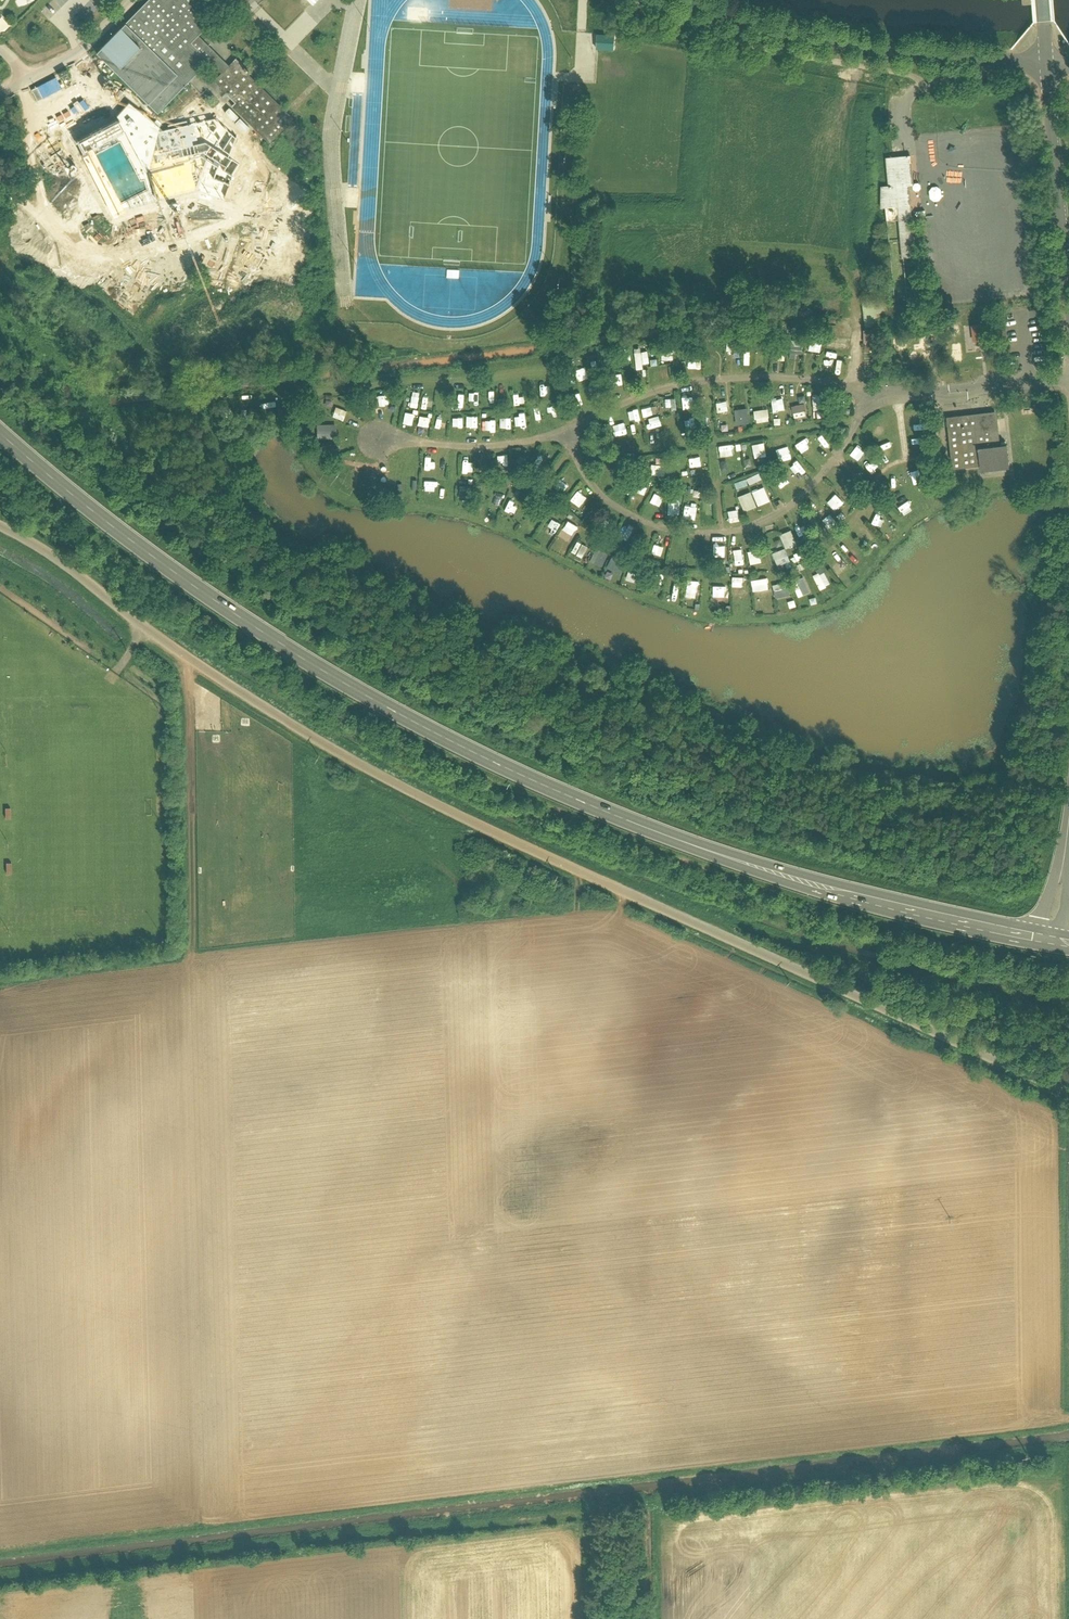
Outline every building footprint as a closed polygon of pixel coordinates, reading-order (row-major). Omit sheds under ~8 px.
[(155,112),(208,59),(190,41),(213,18),(194,0),(145,0),(95,50),(118,73),(117,74),(155,112)] [(261,3),(285,26),(311,0),(264,0),(261,3)] [(596,33),(596,49),(614,49),(614,33),(596,33)] [(220,71),(207,85),(220,96),(240,114),(242,114),(251,123),(254,123),(254,128),(265,137),(271,138),(278,131),(279,124),(278,124),(267,114),(270,92),(263,100),(261,98),(254,97),(258,94),(259,85),(255,81),(256,77),(233,57),(227,64),(221,59),(216,58),(215,66),(220,71)] [(143,113),(128,101),(116,115),(118,119),(78,140),(83,150),(85,149),(116,210),(195,189),(224,199),(233,175),(224,169),(231,158),(228,156),(237,135),(235,134),(235,136),(214,117),(157,130),(142,114),(143,113)] [(235,136),(235,134),(215,113),(159,125),(143,113),(142,114),(157,130),(214,117),(235,136)] [(911,155),(885,157),(888,184),(880,185),(882,207),(886,207),(887,221),(901,220),(904,258),(916,257),(910,186),(914,185),(911,155)] [(822,351),(824,334),(811,333),(809,350),(822,351)] [(826,346),(846,349),(847,339),(828,336),(826,346)] [(741,350),(741,337),(727,337),(727,350),(741,350)] [(790,355),(803,355),(803,340),(791,339),(790,355)] [(640,347),(634,347),(636,368),(644,367),(643,362),(649,362),(648,350),(640,350),(640,347)] [(661,359),(675,358),(674,347),(661,348),(661,359)] [(385,393),(379,394),(381,404),(387,402),(385,393)] [(813,408),(825,408),(824,393),(812,394),(813,408)] [(772,397),(773,411),(785,410),(783,396),(772,397)] [(729,409),(727,399),(716,401),(718,411),(729,409)] [(806,402),(792,404),(794,417),(808,415),(806,402)] [(737,424),(750,421),(747,406),(734,408),(737,424)] [(333,417),(344,420),(347,410),(336,407),(333,417)] [(755,421),(769,420),(768,408),(755,409),(755,421)] [(406,411),(403,422),(412,424),(415,413),(406,411)] [(997,411),(948,415),(953,465),(980,463),(980,471),(1011,468),(1009,441),(999,442),(997,411)] [(452,418),(452,429),(462,429),(462,418),(452,418)] [(336,438),(335,424),(316,424),(317,439),(336,438)] [(807,457),(815,450),(807,440),(799,447),(807,457)] [(330,441),(313,442),(314,456),(331,455),(330,441)] [(754,457),(767,455),(765,441),(752,443),(754,457)] [(733,444),(720,445),(721,453),(734,452),(733,444)] [(689,457),(691,467),(702,465),(701,456),(689,457)] [(786,470),(799,464),(797,459),(784,465),(786,470)] [(665,475),(665,464),(651,464),(651,475),(665,475)] [(737,490),(762,478),(759,472),(734,483),(737,490)] [(460,496),(471,496),(471,486),(460,486),(460,496)] [(753,489),(757,505),(769,501),(765,486),(753,489)] [(643,504),(650,493),(641,487),(634,497),(643,504)] [(751,490),(738,496),(744,511),(757,506),(751,490)] [(578,491),(570,501),(580,508),(587,498),(578,491)] [(837,493),(827,499),(834,509),(844,503),(837,493)] [(668,515),(680,515),(680,502),(668,502),(668,515)] [(695,520),(697,506),(685,504),(683,518),(695,520)] [(567,522),(562,532),(574,537),(578,527),(567,522)] [(785,548),(796,545),(792,530),(780,533),(785,548)] [(576,544),(572,555),(583,559),(587,547),(576,544)] [(714,544),(713,556),(726,556),(726,544),(714,544)] [(786,562),(787,567),(793,565),(786,547),(772,552),(777,566),(786,562)] [(590,563),(603,568),(609,555),(596,549),(590,563)] [(735,566),(744,565),(743,549),(734,550),(735,566)] [(797,560),(806,556),(803,549),(794,554),(797,560)] [(750,565),(762,563),(760,550),(748,551),(750,565)] [(606,569),(620,576),(627,562),(613,555),(606,569)] [(822,566),(817,569),(818,573),(813,576),(820,589),(831,584),(822,566)] [(630,569),(626,581),(640,586),(644,573),(630,569)] [(650,585),(663,585),(663,575),(650,575),(650,585)] [(792,582),(799,597),(810,592),(803,576),(792,582)] [(768,578),(752,580),(753,592),(770,590),(768,578)] [(688,581),(686,593),(698,595),(699,583),(688,581)] [(787,581),(773,585),(776,599),(791,595),(787,581)] [(714,602),(727,603),(727,587),(714,587),(714,602)]
